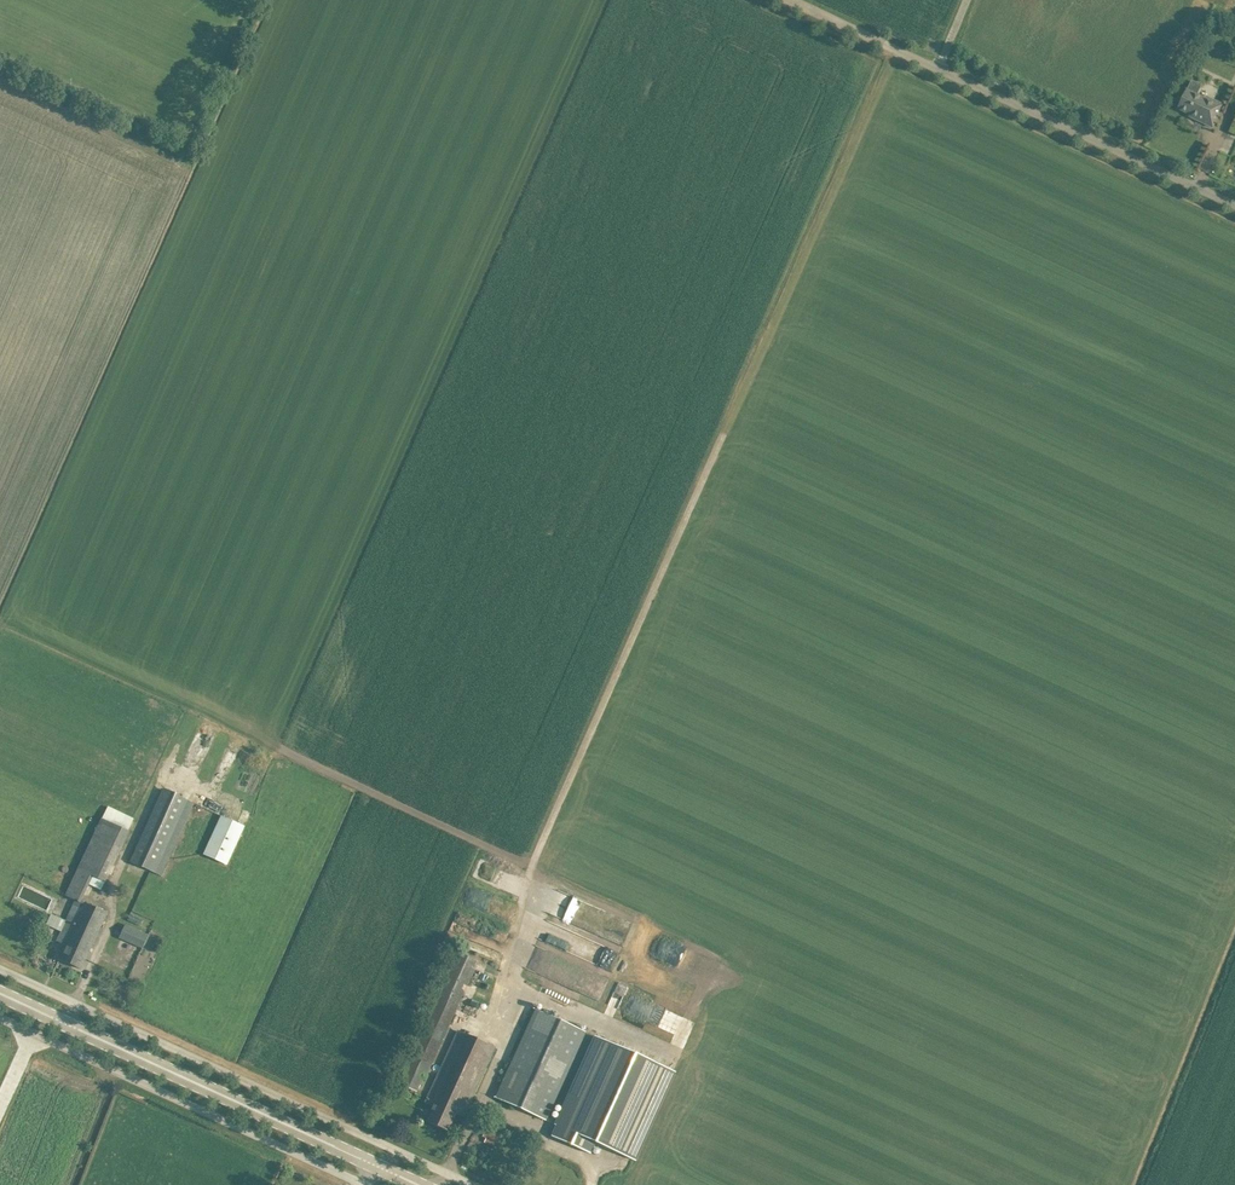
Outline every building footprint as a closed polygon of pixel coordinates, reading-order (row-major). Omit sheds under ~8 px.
[(1191,81),(1187,90),(1178,109),(1197,118),(1196,120),(1213,127),(1223,105),(1214,100),(1213,102),(1198,95),(1201,86),(1201,84),(1193,81),(1191,81)] [(130,861),(162,875),(194,804),(186,800),(162,789),(130,861)] [(203,854),(227,865),(244,827),(220,816),(203,854)] [(75,901),(62,929),(56,940),(65,944),(59,958),(81,969),(106,913),(79,900),(90,876),(103,882),(128,829),(101,817),(74,877),(65,896),(75,901)] [(130,913),(127,920),(141,926),(144,919),(130,913)] [(119,937),(143,948),(149,935),(125,924),(119,937)] [(435,999),(404,1069),(397,1083),(417,1092),(424,1078),(425,1078),(456,1008),(477,961),(456,952),(435,999)] [(495,1098),(545,1121),(546,1121),(585,1033),(535,1010),(495,1098)] [(463,1117),(484,1072),(495,1048),(457,1031),(446,1055),(432,1087),(426,1100),(434,1104),(427,1121),(447,1130),(455,1113),(463,1117)] [(551,1136),(590,1153),(595,1142),(633,1160),(673,1071),(596,1036),(551,1136)] [(482,1136),(496,1142),(499,1134),(486,1128),(482,1136)]
